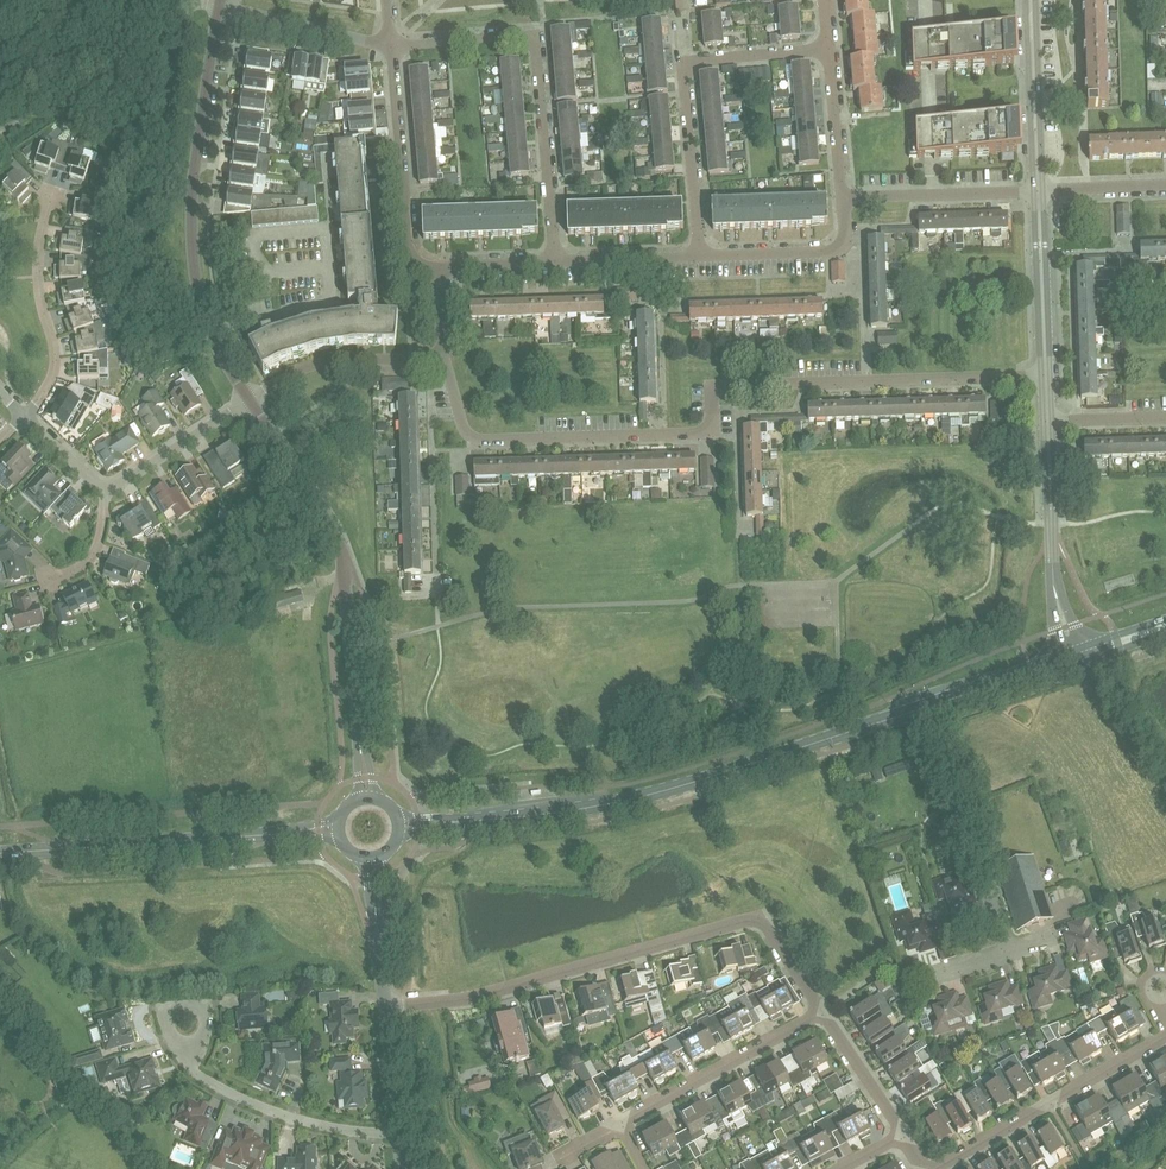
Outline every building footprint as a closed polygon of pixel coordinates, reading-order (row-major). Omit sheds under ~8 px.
[(868,0),(864,0),(847,1),(848,18),(854,17),(856,38),(877,36),(875,14),(869,15),(868,0)] [(1105,32),(1104,0),(1084,0),(1084,10),(1082,10),(1082,16),(1085,16),(1085,32),(1105,32)] [(780,9),(781,24),(800,23),(798,7),(780,9)] [(704,31),(723,29),(722,19),(721,14),(702,16),(704,31)] [(643,22),(645,37),(663,35),(661,21),(643,22)] [(591,22),(575,24),(575,31),(592,30),(591,22)] [(801,38),(800,23),(781,24),(782,34),(783,40),(801,38)] [(552,31),(553,45),(571,43),(570,29),(552,31)] [(723,29),(704,31),(705,46),(724,45),(724,39),(723,29)] [(973,67),(984,67),(985,69),(985,67),(1013,65),(1014,65),(1018,65),(1016,31),(1012,32),(983,33),(976,33),(974,33),(967,33),(965,34),(958,34),(956,34),(953,34),(949,34),(947,34),(947,35),(943,35),(943,34),(942,34),(942,31),(942,30),(940,30),(940,31),(934,31),(931,31),(931,35),(928,35),(925,35),(920,35),(912,36),(912,37),(913,54),(906,54),(905,54),(906,70),(909,70),(913,69),(913,70),(921,69),(926,69),(931,69),(931,71),(931,69),(937,69),(949,68),(949,71),(949,68),(955,68),(967,67),(967,70),(967,67),(973,67)] [(1105,32),(1085,32),(1086,48),(1083,48),(1083,54),(1086,54),(1087,70),(1107,70),(1105,32)] [(663,35),(645,37),(646,51),(664,49),(663,35)] [(877,36),(856,38),(858,60),(852,60),(854,76),(875,74),(874,59),(879,58),(877,36)] [(572,57),(571,43),(553,45),(554,59),(572,57)] [(247,69),(266,72),(270,73),(272,57),(271,57),(271,58),(268,58),(269,51),(250,49),(248,59),(246,59),(244,69),(247,69)] [(646,51),(647,65),(665,64),(664,49),(646,51)] [(306,83),(310,57),(300,56),(300,59),(290,57),(287,77),(293,78),(293,80),(291,80),(291,81),(306,83)] [(310,57),(306,83),(326,86),(329,63),(319,61),(319,59),(310,57)] [(554,59),(556,73),(574,72),(572,57),(554,59)] [(502,62),(503,76),(521,75),(520,61),(502,62)] [(346,82),(371,79),(371,70),(368,70),(368,66),(341,62),(342,69),(345,69),(346,82)] [(648,79),(666,78),(665,64),(647,65),(648,79)] [(812,79),(811,65),(792,66),(794,80),(812,79)] [(1147,79),(1156,79),(1156,65),(1147,65),(1147,79)] [(738,67),(729,67),(723,68),(724,73),(724,75),(730,75),(731,86),(739,85),(738,67)] [(770,68),(741,71),(742,85),(771,82),(770,68)] [(266,72),(247,69),(246,80),(243,79),(241,89),(244,90),(267,93),(269,78),(268,77),(268,79),(265,79),(266,72)] [(410,71),(411,85),(429,83),(428,69),(410,71)] [(1108,108),(1107,70),(1087,70),(1087,86),(1085,86),(1085,92),(1087,92),(1088,109),(1108,108)] [(556,73),(557,88),(575,86),(574,72),(556,73)] [(718,73),(700,75),(702,89),(720,87),(718,73)] [(876,89),(875,74),(854,76),(855,92),(861,91),(863,112),(884,110),(882,88),(876,89)] [(503,76),(504,91),(522,89),(521,75),(503,76)] [(668,92),(666,78),(648,79),(650,94),(668,92)] [(371,79),(346,82),(347,96),(348,96),(348,95),(351,94),(351,101),(373,99),(370,99),(369,89),(372,89),(371,79)] [(812,79),(794,80),(795,95),(813,93),(812,79)] [(411,85),(412,99),(430,97),(429,83),(411,85)] [(575,86),(557,88),(558,102),(576,100),(575,86)] [(721,101),(720,87),(702,89),(703,103),(721,101)] [(522,89),(504,91),(506,105),(523,103),(522,89)] [(241,110),(260,113),(264,114),(267,93),(244,90),(243,100),(240,100),(239,110),(241,110)] [(814,107),(813,93),(795,95),(796,109),(814,107)] [(432,112),(430,97),(412,99),(414,113),(432,112)] [(646,111),(638,112),(639,118),(646,118),(646,114),(670,112),(668,98),(650,100),(651,107),(645,107),(646,111)] [(373,99),(351,101),(342,102),(343,122),(375,119),(374,110),(371,110),(370,100),(373,100),(373,99)] [(722,116),(721,101),(703,103),(704,117),(722,116)] [(506,105),(507,119),(525,118),(523,103),(506,105)] [(332,106),(322,104),(318,124),(328,123),(332,106)] [(560,122),(578,121),(577,106),(559,108),(560,122)] [(797,123),(816,121),(814,107),(796,109),(797,123)] [(259,118),(260,113),(241,110),(240,121),(236,120),(235,126),(234,131),(262,134),(264,119),(259,118)] [(319,113),(309,111),(308,120),(317,121),(319,113)] [(415,127),(433,126),(432,112),(414,113),(415,127)] [(653,128),(671,127),(670,112),(646,114),(646,118),(647,129),(653,128)] [(561,136),(579,135),(578,126),(584,126),(584,123),(591,123),(591,116),(583,117),(583,120),(578,121),(560,122),(561,136)] [(706,131),(724,130),(722,116),(704,117),(706,131)] [(526,132),(525,118),(507,119),(508,133),(526,132)] [(376,129),(375,119),(343,122),(345,141),(374,139),(373,129),(376,129)] [(970,156),(970,158),(971,158),(971,156),(977,155),(988,155),(988,157),(988,155),(1016,154),(1017,154),(1021,154),(1020,120),(1016,120),(987,121),(979,121),(978,121),(970,122),(969,122),(962,122),(960,122),(956,122),(953,122),(951,123),(946,123),(945,123),(945,119),(946,119),(944,119),(937,119),(934,119),(934,123),(933,123),(931,123),(923,124),(916,124),(916,125),(916,142),(909,142),(909,158),(912,158),(917,158),(925,158),(935,157),(935,160),(935,157),(941,157),(952,156),(953,159),(953,156),(959,156),(970,156)] [(817,136),(816,121),(797,123),(799,137),(817,136)] [(434,140),(433,126),(415,127),(416,142),(434,140)] [(672,141),(671,127),(653,128),(653,137),(648,137),(648,140),(641,141),(641,147),(649,146),(649,143),(654,142),(672,141)] [(75,128),(73,135),(82,138),(84,131),(75,128)] [(314,131),(304,129),(303,139),(313,140),(314,131)] [(725,144),(724,130),(706,131),(707,146),(725,144)] [(260,149),(262,134),(234,131),(234,134),(234,141),(237,142),(236,151),(258,155),(259,149),(260,149)] [(508,133),(509,148),(527,146),(526,132),(508,133)] [(561,136),(562,151),(580,149),(579,135),(561,136)] [(799,137),(800,152),(818,150),(817,136),(799,137)] [(1090,160),(1109,159),(1109,140),(1105,140),(1104,136),(1096,137),(1096,140),(1089,140),(1090,160)] [(1147,137),(1147,158),(1164,157),(1164,160),(1165,160),(1165,136),(1147,137)] [(322,137),(314,138),(315,146),(323,146),(322,137)] [(1132,161),(1132,158),(1147,158),(1147,137),(1109,139),(1109,140),(1109,159),(1125,158),(1125,161),(1132,161)] [(50,170),(50,169),(52,163),(62,167),(69,145),(54,140),(51,148),(42,145),(35,165),(37,166),(36,170),(46,174),(48,169),(50,170)] [(436,154),(434,140),(416,142),(418,156),(436,154)] [(673,155),(672,141),(654,142),(655,157),(673,155)] [(321,153),(335,152),(349,301),(354,301),(356,316),(353,316),(353,317),(356,317),(376,316),(377,316),(378,300),(365,151),(366,155),(367,155),(365,142),(314,147),(317,184),(324,184),(321,153)] [(726,152),(725,144),(707,146),(708,160),(726,158),(732,158),(731,155),(731,152),(726,152)] [(84,182),(91,162),(82,159),(85,150),(69,145),(62,167),(72,170),(70,177),(72,177),(70,182),(81,185),(82,181),(84,182)] [(509,148),(511,162),(529,160),(527,146),(509,148)] [(562,151),(564,165),(582,163),(580,149),(562,151)] [(819,164),(818,150),(800,152),(801,166),(819,164)] [(258,155),(236,151),(233,151),(231,161),(234,162),(233,172),(256,175),(258,155)] [(436,154),(418,156),(419,170),(437,168),(436,154)] [(673,155),(655,157),(656,164),(650,164),(651,168),(636,169),(636,177),(651,176),(651,171),(675,169),(673,155)] [(728,172),(726,158),(708,160),(709,174),(728,172)] [(529,160),(511,162),(512,171),(506,171),(506,174),(499,174),(500,182),(507,181),(506,177),(512,176),(530,175),(529,160)] [(29,190),(26,187),(24,186),(31,178),(15,162),(3,174),(10,180),(3,187),(18,201),(20,200),(23,203),(31,195),(28,192),(29,190)] [(583,178),(582,163),(564,165),(565,179),(583,178)] [(370,182),(376,181),(375,167),(367,168),(368,182),(370,182)] [(438,183),(437,168),(419,170),(420,184),(438,183)] [(256,175),(233,172),(230,172),(229,182),(231,182),(230,192),(253,196),(256,175)] [(603,173),(588,174),(589,182),(603,180),(603,173)] [(443,176),(444,181),(444,187),(459,185),(458,175),(443,176)] [(250,212),(253,196),(230,192),(227,192),(226,202),(229,203),(227,214),(250,212)] [(107,197),(85,193),(83,204),(76,203),(76,205),(71,204),(69,215),(74,216),(74,218),(94,221),(96,212),(105,214),(107,197)] [(790,228),(796,228),(813,227),(812,224),(829,224),(828,220),(827,220),(827,201),(789,202),(790,228)] [(752,229),(790,228),(789,202),(751,203),(752,229)] [(714,230),(752,229),(751,203),(713,205),(714,230)] [(668,229),(677,228),(684,228),(684,225),(682,225),(681,206),(645,207),(645,232),(668,232),(668,229)] [(310,207),(303,208),(304,223),(312,222),(310,207)] [(310,207),(312,222),(319,222),(318,207),(310,207)] [(607,234),(645,232),(645,207),(606,208),(607,234)] [(1118,207),(1118,216),(1130,216),(1129,207),(1118,207)] [(297,224),(304,223),(303,208),(295,209),(297,224)] [(606,208),(568,210),(569,235),(607,234),(606,208)] [(282,225),(289,224),(288,209),(281,210),(282,225)] [(295,209),(288,209),(289,224),(297,224),(295,209)] [(273,211),(275,226),(282,225),(281,210),(273,211)] [(500,237),(523,236),(523,233),(539,233),(539,230),(538,230),(537,210),(499,211),(500,237)] [(260,227),(267,226),(266,211),(259,212),(260,227)] [(273,211),(266,211),(267,226),(275,226),(273,211)] [(462,238),(500,237),(499,211),(461,213),(462,238)] [(260,227),(259,212),(251,213),(253,227),(260,227)] [(424,239),(449,239),(462,238),(461,213),(424,214),(424,239)] [(882,236),(886,235),(926,234),(926,236),(926,238),(928,239),(929,239),(931,240),(933,239),(935,239),(935,238),(936,237),(936,234),(946,233),(946,235),(955,235),(956,245),(957,244),(958,250),(964,249),(964,233),(991,232),(991,237),(995,239),(998,239),(1001,237),(1001,232),(1009,231),(1008,215),(919,218),(919,229),(882,230),(882,236)] [(1130,216),(1118,216),(1119,235),(1130,235),(1130,216)] [(81,256),(82,247),(91,249),(94,235),(94,232),(72,228),(70,239),(63,238),(63,240),(58,239),(56,250),(61,251),(60,253),(67,254),(81,256)] [(885,239),(878,239),(869,239),(872,328),(888,328),(885,239)] [(1141,242),(1141,255),(1141,261),(1147,261),(1165,261),(1165,241),(1141,242)] [(90,257),(81,256),(67,254),(67,265),(60,265),(60,267),(56,267),(56,278),(60,278),(60,280),(67,280),(81,280),(81,279),(89,279),(89,271),(90,271),(90,257)] [(1084,263),(1091,263),(1091,266),(1077,266),(1082,399),(1098,399),(1095,337),(1104,336),(1103,329),(1095,330),(1094,291),(1110,291),(1110,282),(1096,282),(1096,273),(1097,272),(1097,268),(1105,267),(1105,270),(1120,269),(1120,270),(1147,269),(1147,261),(1141,261),(1141,255),(1084,257),(1084,263)] [(845,283),(845,268),(844,263),(833,264),(833,283),(845,283)] [(65,307),(72,305),(85,303),(85,302),(83,294),(92,292),(90,279),(89,279),(81,279),(81,280),(67,280),(69,290),(62,292),(62,294),(58,295),(60,306),(64,305),(65,307)] [(616,302),(646,301),(646,295),(646,289),(616,290),(616,302)] [(646,301),(650,301),(655,301),(654,289),(646,289),(646,295),(646,301)] [(471,314),(471,320),(478,320),(488,319),(495,319),(496,319),(498,319),(507,319),(516,318),(523,318),(533,318),(542,317),(550,317),(551,319),(551,328),(559,328),(559,317),(568,317),(577,316),(580,316),(580,324),(587,324),(587,318),(587,316),(595,316),(595,318),(596,320),(599,319),(619,319),(619,310),(604,311),(604,300),(582,300),(560,301),(470,304),(471,314)] [(94,301),(85,302),(85,303),(72,305),(75,315),(69,318),(69,320),(65,321),(69,332),(73,330),(74,332),(81,330),(81,329),(93,325),(93,324),(90,316),(99,313),(94,301)] [(671,323),(686,322),(824,318),(823,302),(690,306),(691,316),(671,317),(671,323)] [(638,339),(638,341),(639,350),(639,358),(639,367),(640,376),(640,388),(641,395),(641,403),(641,415),(642,422),(648,422),(648,417),(648,413),(647,403),(657,402),(654,313),(637,314),(638,321),(638,331),(638,339)] [(398,317),(377,316),(376,316),(356,317),(356,320),(354,320),(333,322),(312,326),(291,332),(271,339),(270,336),(273,335),(272,333),(271,330),(262,332),(263,336),(264,339),(249,345),(262,371),(281,363),(298,357),(318,351),(336,348),(338,347),(356,345),(376,345),(396,346),(398,317)] [(102,321),(93,324),(93,325),(81,329),(81,330),(82,339),(75,340),(76,342),(71,343),(73,354),(78,353),(78,355),(85,354),(99,351),(98,351),(97,343),(106,341),(102,321)] [(495,338),(495,327),(486,328),(486,338),(495,338)] [(788,336),(788,329),(780,329),(780,337),(788,336)] [(699,331),(691,331),(691,340),(699,340),(699,331)] [(879,346),(883,346),(898,345),(898,334),(879,334),(879,346)] [(128,347),(120,357),(126,362),(134,352),(128,347)] [(85,364),(79,364),(78,364),(78,366),(74,366),(74,377),(78,377),(78,379),(99,379),(99,370),(108,370),(108,349),(98,351),(99,351),(85,354),(85,364)] [(156,367),(148,373),(155,382),(163,376),(156,367)] [(201,405),(197,398),(190,388),(197,384),(187,369),(180,373),(187,384),(172,394),(185,415),(201,405)] [(411,391),(411,385),(411,379),(382,380),(383,391),(411,391)] [(57,420),(65,425),(79,401),(89,407),(94,399),(78,389),(73,397),(62,390),(56,399),(57,400),(49,414),(48,414),(47,414),(54,418),(54,419),(56,421),(57,420)] [(155,391),(143,399),(148,407),(147,410),(139,415),(144,421),(142,423),(146,429),(148,428),(153,436),(158,433),(160,434),(163,433),(165,431),(165,429),(170,425),(158,407),(164,403),(155,391)] [(100,393),(96,403),(110,409),(119,399),(100,393)] [(404,521),(406,584),(406,594),(412,594),(411,574),(421,574),(416,396),(400,397),(403,485),(396,485),(397,494),(403,493),(403,499),(403,502),(388,502),(388,511),(400,510),(401,521),(404,521)] [(845,421),(924,418),(942,417),(943,436),(952,435),(951,417),(961,417),(961,427),(970,427),(970,416),(986,416),(986,400),(809,406),(809,416),(771,417),(771,423),(816,422),(816,424),(826,423),(826,421),(835,421),(835,423),(845,423),(845,421)] [(1005,421),(1004,406),(1004,402),(992,402),(993,422),(1005,421)] [(122,408),(120,407),(113,407),(112,407),(111,417),(121,417),(122,408)] [(767,423),(771,423),(771,417),(752,418),(752,424),(759,424),(759,428),(745,428),(748,517),(758,517),(759,536),(764,535),(761,453),(769,453),(769,444),(764,444),(763,435),(767,435),(767,423)] [(387,431),(387,423),(377,424),(378,432),(387,431)] [(791,423),(791,435),(802,434),(802,423),(791,423)] [(111,440),(95,450),(99,457),(98,459),(102,466),(105,465),(108,471),(124,460),(120,454),(123,452),(124,453),(139,443),(130,429),(112,441),(111,440)] [(1165,456),(1165,437),(1085,440),(1085,453),(1067,454),(1067,460),(1165,456)] [(235,481),(234,480),(229,472),(245,462),(235,446),(236,445),(236,444),(236,443),(236,442),(236,441),(235,441),(235,440),(234,440),(233,440),(232,440),(231,440),(230,441),(229,442),(229,443),(229,444),(230,445),(230,446),(231,446),(228,448),(228,447),(216,454),(220,460),(209,467),(224,489),(235,481)] [(33,467),(35,465),(29,459),(31,457),(30,456),(30,454),(29,452),(28,451),(26,450),(24,451),(19,446),(13,453),(11,452),(9,453),(8,454),(7,456),(8,458),(0,467),(0,472),(15,486),(33,467)] [(696,456),(653,457),(475,463),(475,479),(493,479),(494,486),(502,486),(502,478),(512,478),(512,486),(520,486),(520,478),(564,476),(565,504),(574,503),(573,490),(573,476),(631,474),(631,477),(629,477),(629,483),(635,483),(635,476),(643,476),(643,488),(652,488),(651,474),(660,473),(660,478),(662,480),(670,480),(670,473),(697,472),(696,456)] [(715,488),(715,483),(714,459),(702,459),(703,488),(715,488)] [(397,470),(396,461),(388,461),(389,470),(397,470)] [(191,498),(199,494),(202,498),(214,490),(206,477),(200,481),(192,467),(188,469),(186,469),(181,472),(181,474),(177,476),(191,498)] [(27,495),(34,502),(36,502),(38,499),(40,501),(42,499),(50,507),(61,495),(53,487),(58,481),(45,469),(27,488),(29,490),(27,492),(27,495)] [(457,477),(457,482),(458,497),(469,496),(469,477),(457,477)] [(151,494),(164,514),(173,509),(179,519),(191,512),(178,491),(171,495),(165,485),(151,494)] [(652,490),(652,500),(662,499),(662,490),(652,490)] [(62,522),(63,521),(71,528),(75,524),(76,525),(78,522),(77,521),(85,513),(86,514),(87,514),(88,514),(89,514),(90,513),(90,512),(91,511),(91,510),(91,509),(91,508),(90,508),(89,507),(88,507),(87,507),(86,507),(85,507),(85,508),(84,509),(82,507),(83,506),(73,497),(68,502),(62,496),(50,509),(57,515),(56,516),(62,522)] [(153,510),(145,515),(141,509),(126,519),(127,521),(124,522),(124,521),(123,520),(122,519),(121,519),(120,519),(119,520),(118,520),(118,521),(117,521),(117,522),(117,523),(117,524),(118,525),(119,526),(120,526),(121,526),(122,526),(123,526),(133,543),(144,536),(142,532),(151,526),(154,529),(162,524),(153,510)] [(230,512),(220,510),(218,519),(228,521),(230,512)] [(401,522),(389,522),(389,530),(401,529),(401,522)] [(767,523),(765,525),(765,529),(768,531),(771,531),(773,528),(773,525),(770,522),(767,523)] [(28,528),(23,524),(19,528),(24,533),(28,528)] [(29,547),(12,531),(0,544),(0,558),(0,559),(2,557),(5,561),(10,580),(13,580),(15,582),(21,581),(22,577),(29,576),(24,559),(32,550),(29,547)] [(191,553),(186,545),(179,549),(184,557),(191,553)] [(120,562),(119,561),(111,558),(104,575),(111,578),(110,580),(111,582),(116,584),(118,583),(119,581),(127,584),(129,577),(131,578),(134,577),(136,570),(147,575),(151,565),(125,555),(123,561),(120,562)] [(160,569),(157,576),(163,579),(166,571),(160,569)] [(72,613),(88,605),(87,603),(95,599),(95,600),(96,600),(92,591),(93,589),(91,585),(89,585),(88,583),(63,595),(68,604),(64,606),(63,605),(55,607),(59,625),(68,623),(66,614),(71,612),(72,613)] [(286,593),(274,597),(277,607),(303,600),(301,592),(287,596),(286,593)] [(16,630),(44,623),(39,605),(32,607),(29,593),(14,597),(17,611),(12,612),(16,630)] [(872,772),(874,779),(882,777),(880,769),(872,772)] [(1070,849),(1069,848),(1067,841),(1058,844),(1061,852),(1070,849)] [(998,869),(999,870),(1018,930),(1052,918),(1033,857),(998,869)] [(939,881),(934,883),(936,888),(939,899),(947,897),(957,928),(974,923),(969,907),(976,904),(972,893),(970,888),(967,889),(965,890),(962,880),(967,878),(965,869),(949,874),(951,878),(939,881)] [(893,917),(896,925),(897,931),(901,942),(906,940),(909,950),(919,947),(920,949),(921,952),(926,951),(937,947),(935,939),(943,936),(938,921),(935,913),(922,918),(924,925),(915,928),(912,920),(910,912),(893,917)] [(1145,936),(1149,948),(1150,948),(1151,950),(1165,945),(1165,944),(1163,936),(1162,937),(1156,919),(1148,922),(1142,913),(1139,915),(1138,913),(1130,916),(1137,935),(1144,933),(1145,936)] [(1107,957),(1105,952),(1102,940),(1094,943),(1086,920),(1070,925),(1073,933),(1065,935),(1071,952),(1076,950),(1079,960),(1089,957),(1091,962),(1107,957)] [(1120,947),(1125,962),(1126,965),(1142,960),(1139,950),(1137,951),(1132,934),(1122,937),(1120,929),(1115,931),(1112,922),(1104,925),(1112,950),(1120,947)] [(747,969),(757,966),(759,965),(759,964),(756,965),(754,958),(757,957),(757,956),(744,960),(740,946),(732,948),(732,951),(728,952),(727,950),(721,952),(721,954),(714,956),(715,957),(720,955),(724,972),(719,973),(720,974),(726,972),(727,974),(734,972),(733,970),(738,969),(738,972),(747,969)] [(703,984),(699,968),(692,970),(689,960),(680,963),(681,966),(669,969),(674,986),(690,982),(692,987),(703,984)] [(765,967),(752,974),(756,981),(769,974),(765,967)] [(1035,1008),(1040,1007),(1051,1003),(1049,995),(1072,988),(1067,971),(1059,974),(1057,967),(1040,972),(1042,977),(1032,980),(1035,990),(1030,992),(1035,1008)] [(647,985),(644,973),(622,979),(628,1001),(647,996),(648,999),(660,996),(656,982),(647,985)] [(895,984),(904,997),(910,992),(902,980),(895,984)] [(990,988),(991,991),(992,993),(982,996),(985,1006),(980,1008),(985,1024),(1002,1019),(999,1011),(1022,1004),(1017,987),(1009,990),(1007,982),(990,988)] [(782,987),(771,993),(782,1013),(793,1007),(781,983),(780,984),(782,987)] [(618,1015),(613,995),(604,998),(600,986),(601,986),(601,985),(592,988),(591,986),(590,986),(592,991),(579,994),(586,1019),(599,1015),(601,1022),(610,1020),(609,1018),(618,1015)] [(781,1014),(782,1013),(771,993),(770,993),(767,988),(756,994),(755,993),(748,997),(755,1010),(763,1006),(770,1019),(772,1019),(773,1022),(783,1017),(781,1014)] [(859,1027),(870,1020),(872,1018),(889,1007),(880,993),(870,1000),(871,1000),(852,1013),(852,1012),(850,1013),(859,1027)] [(966,1025),(963,1017),(971,1015),(966,998),(958,1001),(956,994),(939,999),(941,1004),(931,1007),(932,1010),(927,1011),(926,1009),(917,1012),(924,1033),(933,1030),(934,1035),(966,1025)] [(240,1031),(247,1030),(247,1032),(249,1033),(254,1033),(256,1031),(256,1029),(268,1028),(267,1026),(269,1026),(270,1025),(270,1019),(268,1018),(267,1018),(266,1008),(260,1009),(259,995),(242,997),(244,1010),(238,1011),(240,1031)] [(747,1014),(755,1010),(748,997),(747,995),(733,1002),(738,1011),(732,1014),(743,1034),(755,1028),(747,1014)] [(1122,1012),(1116,1016),(1128,1036),(1139,1029),(1132,1016),(1139,1012),(1130,997),(1120,1003),(1122,1012)] [(572,1027),(566,1004),(565,1004),(566,1008),(558,1010),(557,1006),(556,1007),(553,999),(530,1005),(530,1006),(535,1004),(538,1012),(534,1012),(537,1022),(542,1021),(545,1029),(562,1024),(563,1028),(571,1025),(572,1027)] [(355,1022),(359,1022),(358,1011),(352,1011),(351,1002),(331,1004),(332,1020),(330,1021),(331,1034),(333,1034),(334,1044),(346,1043),(345,1038),(354,1037),(353,1028),(355,1028),(355,1022)] [(893,1014),(889,1007),(872,1018),(876,1025),(865,1032),(865,1031),(863,1032),(872,1046),(885,1037),(893,1032),(885,1020),(893,1014)] [(729,1008),(709,1018),(716,1031),(724,1027),(731,1040),(743,1034),(732,1014),(729,1008)] [(105,1052),(110,1050),(135,1043),(131,1031),(127,1032),(124,1023),(128,1021),(125,1009),(95,1018),(105,1052)] [(1116,1043),(1128,1036),(1116,1016),(1113,1010),(1094,1020),(1102,1033),(1109,1029),(1116,1043)] [(527,1035),(521,1011),(513,1013),(513,1015),(493,1021),(499,1041),(494,1043),(498,1054),(502,1052),(504,1058),(502,1061),(503,1065),(507,1067),(510,1066),(512,1063),(516,1062),(517,1063),(519,1062),(519,1061),(529,1058),(526,1046),(528,1045),(525,1035),(527,1035)] [(709,1035),(716,1031),(709,1018),(708,1016),(697,1022),(699,1032),(693,1035),(704,1055),(716,1049),(709,1035)] [(1102,1033),(1094,1020),(1087,1025),(1090,1031),(1079,1037),(1091,1057),(1102,1051),(1094,1037),(1102,1033)] [(902,1026),(893,1032),(885,1037),(889,1044),(878,1051),(877,1050),(875,1052),(885,1065),(898,1056),(906,1051),(901,1044),(909,1037),(902,1026)] [(704,1055),(693,1035),(690,1029),(671,1039),(678,1052),(685,1048),(693,1062),(704,1055)] [(1089,1058),(1091,1057),(1079,1037),(1077,1033),(1065,1039),(1064,1038),(1057,1042),(1056,1040),(1064,1054),(1072,1050),(1079,1064),(1080,1063),(1082,1067),(1091,1062),(1089,1058)] [(920,1042),(924,1048),(928,1046),(926,1038),(920,1042)] [(976,1039),(974,1043),(976,1049),(983,1047),(980,1038),(976,1039)] [(655,1056),(666,1076),(677,1070),(670,1056),(678,1052),(671,1039),(663,1043),(666,1050),(655,1056)] [(1040,1055),(1042,1059),(1054,1079),(1055,1078),(1057,1081),(1066,1076),(1064,1073),(1065,1072),(1057,1059),(1064,1054),(1056,1040),(1045,1046),(1047,1051),(1040,1055)] [(816,1042),(805,1048),(816,1068),(827,1062),(828,1065),(829,1065),(816,1042)] [(264,1046),(264,1059),(265,1059),(266,1066),(257,1083),(276,1092),(286,1070),(286,1062),(300,1061),(298,1044),(264,1046)] [(918,1070),(923,1067),(915,1055),(919,1052),(914,1045),(906,1051),(898,1056),(902,1063),(891,1071),(890,1069),(888,1071),(897,1084),(910,1076),(918,1070)] [(801,1068),(793,1072),(800,1085),(808,1081),(804,1074),(816,1068),(805,1048),(793,1054),(801,1068)] [(654,1083),(656,1082),(657,1083),(660,1084),(664,1082),(665,1079),(664,1077),(666,1076),(655,1056),(651,1050),(632,1060),(639,1073),(647,1069),(654,1083)] [(70,1068),(92,1062),(102,1059),(100,1051),(65,1062),(70,1068)] [(994,1072),(999,1081),(1004,1089),(1011,1085),(1018,1097),(1016,1097),(1018,1099),(1032,1091),(1020,1070),(1023,1068),(1014,1053),(998,1062),(1001,1068),(994,1072)] [(631,1077),(639,1073),(632,1060),(630,1056),(622,1061),(623,1063),(619,1064),(622,1074),(616,1077),(627,1097),(629,1097),(629,1098),(632,1099),(636,1097),(637,1094),(637,1092),(639,1091),(631,1077)] [(1042,1085),(1054,1079),(1042,1059),(1031,1065),(1027,1059),(1020,1063),(1027,1076),(1034,1072),(1042,1085)] [(103,1083),(117,1079),(121,1093),(132,1090),(134,1095),(160,1087),(158,1077),(156,1078),(150,1060),(119,1070),(116,1060),(97,1065),(103,1083)] [(332,1071),(351,1070),(350,1060),(331,1061),(332,1071)] [(1161,1061),(1150,1068),(1157,1081),(1150,1085),(1159,1100),(1165,1096),(1165,1069),(1161,1061)] [(793,1089),(800,1085),(793,1072),(786,1076),(779,1062),(767,1068),(778,1089),(790,1082),(793,1089)] [(927,1064),(923,1067),(918,1070),(910,1076),(915,1082),(904,1090),(903,1089),(901,1090),(910,1104),(931,1090),(923,1077),(932,1071),(927,1064)] [(582,1067),(575,1070),(579,1078),(580,1077),(584,1085),(589,1083),(584,1074),(586,1073),(582,1067)] [(772,1092),(778,1089),(767,1068),(756,1075),(763,1088),(756,1092),(764,1107),(774,1101),(772,1092)] [(76,1070),(65,1073),(68,1083),(78,1080),(76,1070)] [(347,1103),(347,1109),(361,1108),(363,1105),(363,1098),(365,1098),(367,1096),(366,1090),(368,1089),(367,1080),(361,1080),(361,1073),(342,1074),(342,1083),(341,1085),(340,1087),(339,1090),(339,1092),(339,1094),(340,1096),(342,1098),(343,1100),(346,1101),(347,1103)] [(627,1097),(616,1077),(610,1080),(603,1073),(592,1079),(593,1081),(600,1094),(608,1090),(615,1104),(617,1103),(619,1106),(627,1101),(626,1098),(627,1097)] [(823,1081),(827,1088),(840,1081),(836,1074),(823,1081)] [(1159,1100),(1150,1085),(1143,1089),(1136,1076),(1124,1082),(1136,1102),(1139,1108),(1150,1101),(1151,1102),(1158,1098),(1159,1100)] [(489,1079),(477,1082),(471,1084),(472,1087),(464,1089),(466,1096),(492,1089),(489,1079)] [(974,1083),(979,1092),(984,1101),(991,1097),(998,1108),(997,1109),(998,1111),(1012,1103),(1004,1089),(999,1081),(986,1088),(981,1079),(974,1083)] [(840,1081),(827,1088),(831,1095),(844,1088),(840,1081)] [(592,1082),(585,1085),(589,1092),(569,1103),(579,1120),(580,1119),(581,1120),(591,1116),(590,1113),(593,1111),(593,1112),(599,1108),(595,1102),(601,1099),(592,1082)] [(741,1082),(730,1089),(741,1109),(747,1106),(753,1113),(764,1107),(756,1092),(749,1096),(741,1082)] [(1139,1108),(1136,1102),(1124,1082),(1113,1089),(1120,1102),(1113,1106),(1122,1121),(1121,1119),(1128,1115),(1127,1114),(1139,1108)] [(844,1088),(835,1094),(839,1101),(857,1091),(853,1083),(844,1088)] [(718,1095),(725,1109),(718,1113),(725,1126),(726,1128),(737,1122),(735,1112),(741,1109),(730,1089),(718,1095)] [(984,1101),(979,1092),(967,1100),(961,1090),(953,1095),(959,1104),(964,1112),(971,1108),(978,1120),(977,1120),(978,1122),(992,1114),(984,1101)] [(564,1127),(562,1123),(556,1112),(563,1108),(555,1094),(540,1102),(544,1109),(537,1113),(541,1120),(540,1123),(542,1127),(545,1128),(549,1135),(555,1132),(558,1133),(562,1130),(563,1127),(564,1127)] [(812,1097),(794,1107),(799,1116),(806,1112),(804,1109),(816,1103),(812,1097)] [(952,1137),(944,1124),(934,1106),(932,1103),(928,1097),(915,1105),(920,1112),(925,1108),(932,1120),(926,1123),(938,1143),(937,1143),(938,1145),(952,1137)] [(1098,1097),(1087,1104),(1099,1124),(1110,1117),(1115,1125),(1122,1121),(1113,1106),(1106,1111),(1098,1097)] [(205,1133),(210,1121),(202,1117),(206,1109),(198,1105),(187,1099),(182,1107),(181,1106),(180,1106),(179,1106),(178,1106),(178,1107),(177,1107),(176,1108),(176,1109),(175,1109),(175,1110),(175,1111),(175,1112),(175,1113),(175,1114),(176,1115),(177,1116),(175,1120),(189,1128),(190,1128),(185,1141),(206,1149),(212,1136),(205,1133)] [(959,1104),(952,1108),(945,1101),(942,1103),(941,1102),(934,1106),(944,1124),(951,1120),(958,1131),(957,1132),(958,1134),(962,1132),(963,1134),(970,1130),(969,1128),(972,1126),(964,1112),(959,1104)] [(718,1130),(725,1126),(718,1113),(711,1117),(704,1103),(692,1109),(703,1130),(715,1123),(718,1130)] [(1101,1129),(1099,1124),(1087,1104),(1076,1110),(1083,1124),(1071,1131),(1079,1144),(1091,1136),(1090,1135),(1101,1129)] [(471,1121),(470,1108),(461,1108),(461,1121),(471,1121)] [(859,1137),(860,1137),(861,1140),(871,1135),(869,1132),(870,1131),(858,1108),(857,1108),(859,1111),(848,1117),(859,1137)] [(680,1116),(688,1129),(681,1133),(688,1146),(695,1142),(692,1136),(703,1130),(692,1109),(680,1116)] [(847,1144),(859,1137),(848,1117),(842,1120),(835,1113),(824,1119),(833,1134),(840,1130),(847,1144)] [(810,1137),(821,1158),(824,1163),(836,1157),(825,1138),(833,1134),(824,1119),(814,1125),(815,1131),(809,1135),(810,1137)] [(666,1123),(655,1130),(666,1150),(677,1144),(680,1150),(688,1146),(681,1133),(674,1137),(666,1123)] [(1039,1153),(1044,1161),(1048,1168),(1052,1168),(1056,1166),(1059,1164),(1057,1154),(1064,1150),(1052,1128),(1037,1136),(1038,1138),(1039,1137),(1046,1149),(1039,1153)] [(773,1158),(779,1168),(794,1168),(788,1158),(795,1154),(787,1140),(781,1129),(773,1133),(779,1144),(776,1145),(778,1155),(773,1158)] [(655,1156),(666,1150),(655,1130),(643,1136),(656,1159),(655,1156)] [(217,1166),(222,1168),(226,1158),(233,1161),(233,1163),(234,1166),(238,1168),(241,1167),(242,1165),(250,1168),(249,1168),(260,1168),(268,1149),(260,1145),(261,1141),(253,1138),(253,1136),(252,1133),(248,1131),(245,1132),(244,1134),(236,1131),(234,1135),(226,1131),(213,1165),(217,1166)] [(513,1140),(517,1150),(513,1151),(520,1168),(541,1168),(539,1166),(543,1164),(540,1156),(538,1157),(536,1152),(538,1151),(534,1143),(531,1144),(527,1134),(513,1140)] [(821,1158),(810,1137),(809,1135),(802,1138),(797,1134),(787,1140),(795,1154),(802,1150),(812,1168),(814,1168),(824,1163),(821,1158)] [(1044,1161),(1039,1153),(1031,1139),(1017,1148),(1018,1150),(1019,1149),(1026,1160),(1019,1164),(1022,1168),(1031,1168),(1044,1161)] [(279,1168),(315,1168),(317,1167),(317,1160),(315,1158),(316,1149),(313,1149),(311,1147),(303,1147),(302,1149),(299,1149),(298,1158),(299,1159),(299,1160),(297,1162),(296,1162),(296,1161),(279,1160),(279,1168)] [(1019,1164),(1011,1151),(997,1159),(998,1161),(999,1160),(1004,1168),(1022,1168),(1019,1164)] [(611,1156),(610,1154),(593,1163),(596,1168),(629,1168),(619,1152),(611,1156)] [(773,1158),(761,1164),(758,1158),(750,1162),(754,1168),(779,1168),(773,1158)] [(750,1162),(749,1160),(742,1164),(745,1168),(754,1168),(750,1162)]
